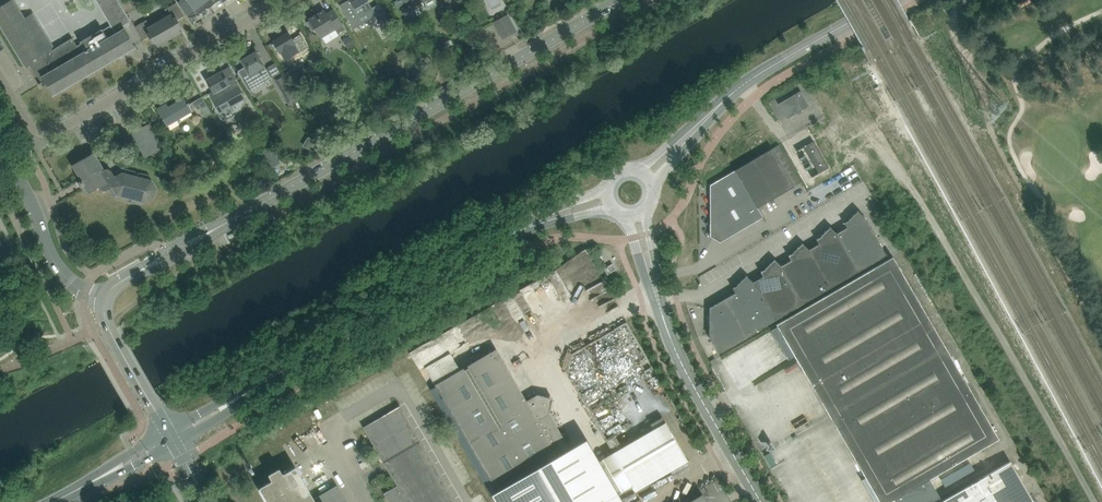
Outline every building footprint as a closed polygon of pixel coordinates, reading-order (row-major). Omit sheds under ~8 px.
[(81,42),(81,43),(77,46),(73,38),(54,49),(52,45),(48,47),(47,45),(50,43),(33,14),(25,18),(25,19),(19,10),(20,10),(19,9),(14,0),(12,0),(0,8),(0,24),(26,66),(25,66),(26,67),(30,64),(42,82),(39,84),(39,85),(46,81),(54,95),(55,95),(54,94),(135,48),(136,48),(124,28),(123,26),(124,25),(126,27),(130,25),(129,23),(131,21),(119,0),(96,0),(111,26),(103,30),(103,29),(93,34),(92,33),(89,35),(89,36),(80,42),(80,43),(81,42)] [(179,3),(185,11),(187,15),(189,18),(197,15),(200,15),(200,14),(199,14),(200,13),(203,13),(203,12),(202,12),(203,10),(206,11),(206,10),(205,10),(206,8),(208,8),(220,0),(181,0),(179,3)] [(340,5),(353,28),(361,24),(357,17),(372,8),(368,0),(348,0),(343,3),(340,5)] [(400,10),(401,10),(403,14),(411,9),(412,9),(413,11),(425,5),(423,2),(427,0),(394,0),(400,10)] [(1015,1),(1019,8),(1032,1),(1031,0),(1017,0),(1015,1)] [(150,27),(147,20),(136,26),(135,26),(143,40),(144,40),(143,40),(149,36),(153,44),(156,42),(158,46),(157,46),(158,46),(182,32),(180,28),(182,27),(178,20),(183,16),(184,17),(184,16),(176,3),(165,10),(169,16),(150,27)] [(320,37),(330,31),(331,33),(336,30),(338,34),(345,29),(333,10),(327,14),(324,10),(309,19),(310,21),(308,23),(312,31),(315,29),(320,37)] [(384,11),(376,16),(387,35),(395,30),(384,11)] [(509,35),(516,31),(508,17),(501,20),(500,18),(494,22),(502,37),(509,33),(509,35)] [(288,32),(273,41),(279,50),(280,53),(284,58),(291,54),(301,48),(303,50),(309,47),(305,42),(301,34),(295,37),(295,38),(293,40),(288,32)] [(350,35),(343,40),(349,50),(356,45),(350,35)] [(245,68),(239,71),(244,78),(243,79),(251,92),(258,87),(253,79),(262,74),(266,80),(265,81),(266,81),(271,78),(266,69),(264,66),(265,66),(256,51),(241,60),(245,68)] [(305,70),(302,64),(284,74),(287,78),(291,86),(308,76),(314,72),(310,67),(305,70)] [(431,64),(423,68),(430,83),(438,79),(431,64)] [(213,91),(212,92),(209,94),(213,101),(212,101),(220,114),(246,99),(235,79),(229,83),(222,71),(207,80),(210,85),(209,86),(210,88),(211,87),(213,91)] [(281,74),(274,78),(289,105),(297,100),(281,74)] [(810,106),(801,91),(779,104),(787,119),(810,106)] [(212,114),(208,106),(202,97),(189,104),(189,102),(188,103),(184,98),(169,107),(167,104),(158,108),(163,118),(167,125),(192,111),(191,110),(199,106),(206,118),(212,114)] [(162,149),(149,124),(132,133),(145,158),(162,149)] [(812,160),(819,173),(829,168),(814,141),(804,147),(812,160)] [(762,216),(758,208),(801,183),(779,145),(735,171),(736,172),(712,186),(712,236),(720,240),(762,216)] [(273,146),(263,152),(273,168),(282,163),(273,146)] [(99,187),(100,189),(103,191),(107,191),(109,189),(114,198),(141,205),(154,197),(157,189),(149,176),(122,169),(113,174),(112,171),(109,169),(105,169),(104,170),(93,150),(87,153),(88,156),(73,165),(82,180),(79,182),(82,187),(85,185),(89,193),(99,187)] [(837,234),(836,233),(858,271),(887,255),(866,218),(858,211),(849,219),(849,220),(844,223),(847,228),(837,234)] [(808,249),(831,287),(858,271),(836,233),(830,227),(821,236),(821,237),(816,239),(819,244),(809,250),(808,249)] [(781,266),(803,303),(831,287),(808,249),(802,243),(793,252),(794,253),(789,256),(791,260),(781,266)] [(771,329),(788,359),(794,355),(865,477),(880,501),(890,501),(894,499),(896,501),(940,501),(927,480),(998,438),(893,257),(776,324),(777,326),(771,329)] [(753,282),(775,319),(803,303),(781,266),(774,259),(765,268),(766,269),(761,272),(763,276),(753,282)] [(615,269),(612,264),(604,269),(607,274),(615,269)] [(699,276),(704,286),(718,278),(713,269),(699,276)] [(723,300),(744,338),(769,323),(775,319),(753,282),(747,276),(737,285),(738,285),(733,288),(735,293),(723,300)] [(719,353),(744,338),(723,300),(710,308),(709,337),(719,353)] [(461,371),(436,385),(436,386),(443,397),(498,492),(570,450),(549,414),(551,404),(553,398),(548,397),(537,394),(527,401),(517,385),(504,362),(497,350),(485,357),(461,371)] [(400,406),(363,427),(397,486),(384,494),(389,501),(404,501),(406,501),(407,501),(456,501),(400,406)] [(666,422),(613,453),(632,486),(635,491),(636,491),(689,460),(666,422)] [(493,494),(498,501),(622,501),(586,440),(570,450),(498,492),(493,494)] [(613,453),(602,459),(621,492),(632,486),(613,453)] [(1010,462),(941,501),(1034,501),(1010,462)] [(295,468),(260,488),(269,501),(315,501),(295,468)]
